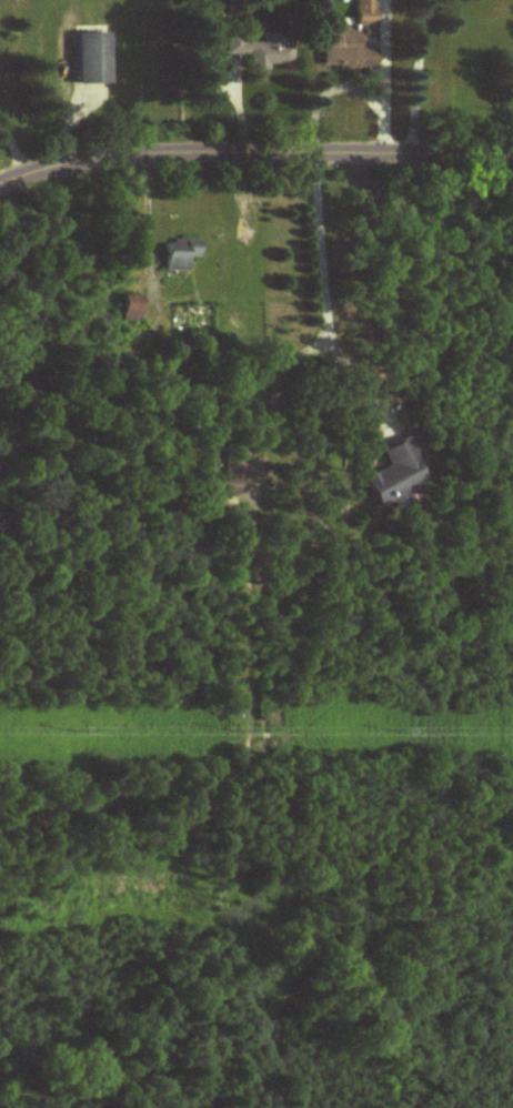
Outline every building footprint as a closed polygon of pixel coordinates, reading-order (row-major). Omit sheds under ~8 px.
[(376,0),(354,0),(353,27),(322,27),(322,69),(376,69),(376,45),(362,45),(362,28),(376,28),(376,0)] [(77,84),(110,84),(110,34),(77,34),(77,84)] [(249,70),(268,70),(268,65),(290,65),(290,34),(261,34),(261,43),(228,42),(228,55),(249,55),(249,70)] [(188,257),(200,257),(200,240),(166,240),(166,272),(188,272),(188,257)] [(364,479),(380,511),(391,505),(394,512),(413,502),(406,489),(428,478),(408,438),(381,451),(389,467),(364,479)]
